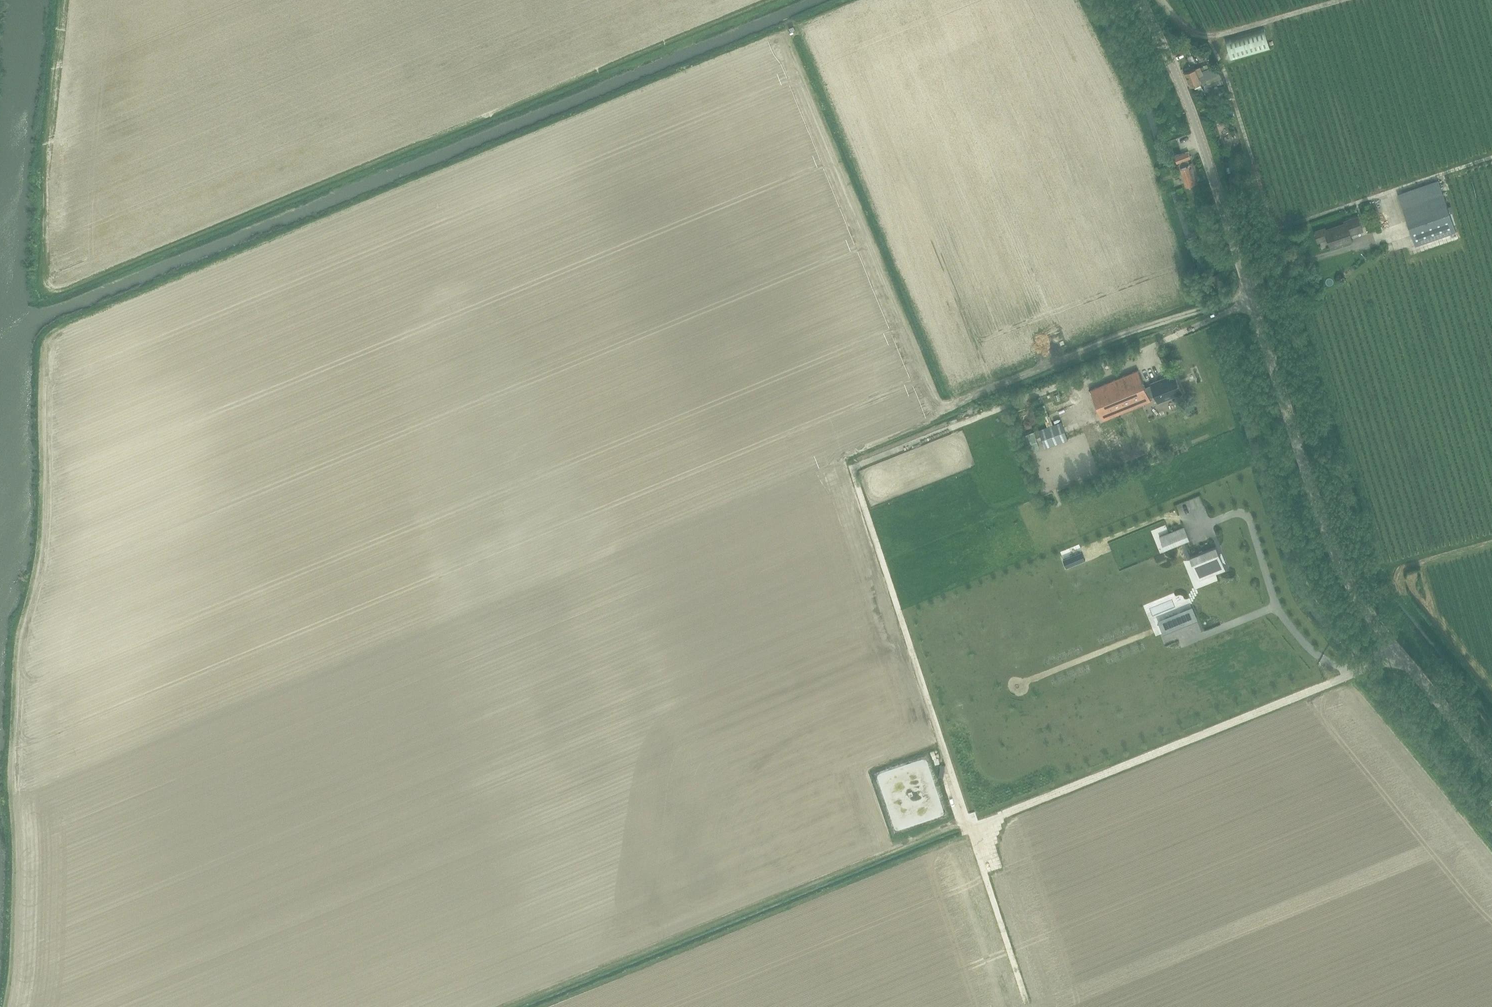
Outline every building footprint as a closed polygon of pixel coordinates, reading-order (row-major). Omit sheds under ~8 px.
[(1265,28),(1226,39),(1232,60),(1271,49),(1265,28)] [(1191,87),(1192,87),(1219,75),(1215,66),(1203,70),(1201,66),(1197,68),(1185,73),(1191,87)] [(1187,185),(1196,182),(1198,181),(1193,163),(1189,164),(1188,159),(1192,158),(1189,151),(1176,155),(1178,162),(1180,161),(1187,185)] [(1457,231),(1439,181),(1399,195),(1417,245),(1457,231)] [(1318,243),(1328,239),(1331,246),(1351,239),(1350,235),(1362,230),(1358,216),(1345,221),(1346,222),(1327,229),(1326,227),(1314,231),(1318,243)] [(1220,280),(1215,281),(1217,287),(1227,284),(1225,278),(1224,274),(1219,276),(1220,280)] [(1151,384),(1151,385),(1146,388),(1139,370),(1091,389),(1103,420),(1152,400),(1150,397),(1156,395),(1159,402),(1183,392),(1175,373),(1151,384)] [(1044,428),(1041,429),(1023,435),(1029,454),(1069,440),(1062,422),(1056,424),(1051,413),(1076,403),(1069,387),(1038,399),(1044,415),(1039,417),(1044,428)] [(1184,527),(1165,534),(1171,547),(1189,539),(1184,527)] [(1216,547),(1190,557),(1199,580),(1225,569),(1216,547)] [(1082,552),(1063,559),(1067,567),(1085,560),(1082,552)] [(1192,607),(1158,621),(1163,634),(1198,620),(1192,607)]
